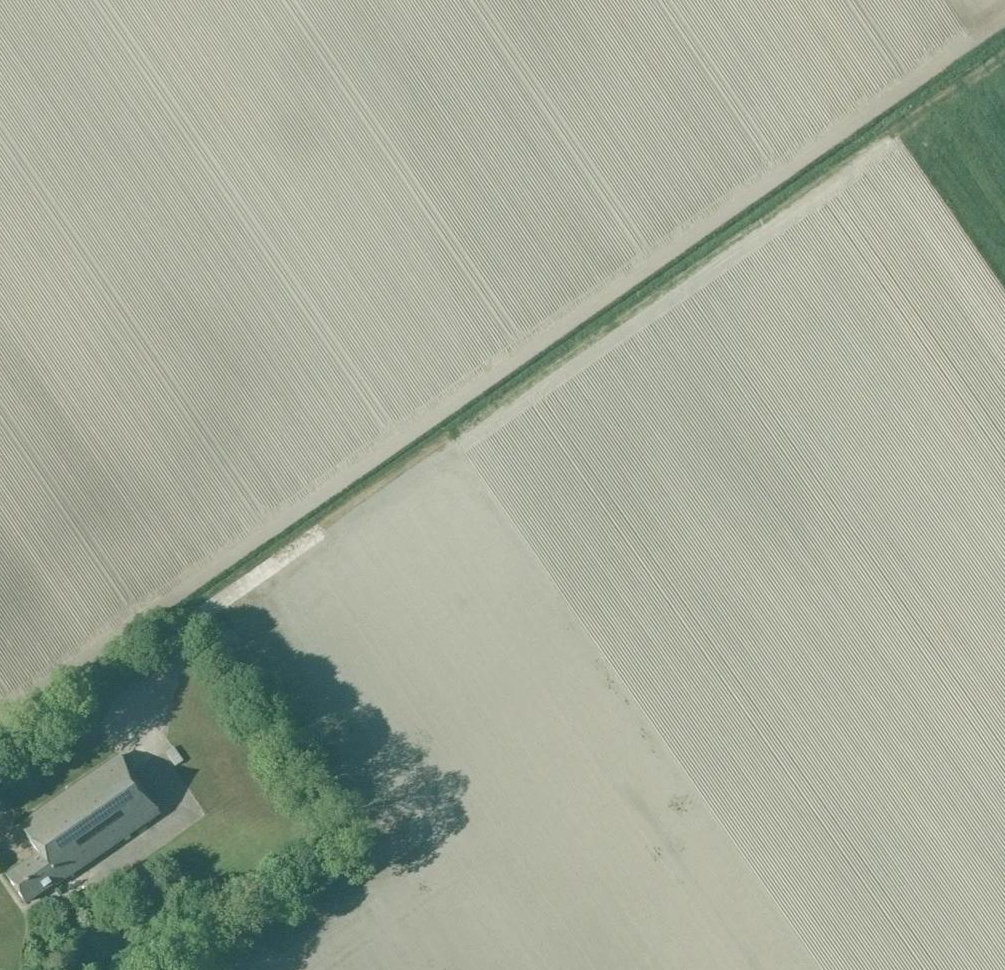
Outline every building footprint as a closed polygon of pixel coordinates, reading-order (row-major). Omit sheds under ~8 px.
[(182,762),(172,748),(168,750),(171,754),(167,757),(174,767),(182,762)] [(55,887),(156,814),(116,757),(17,828),(35,856),(6,876),(25,903),(52,884),(55,887)]
